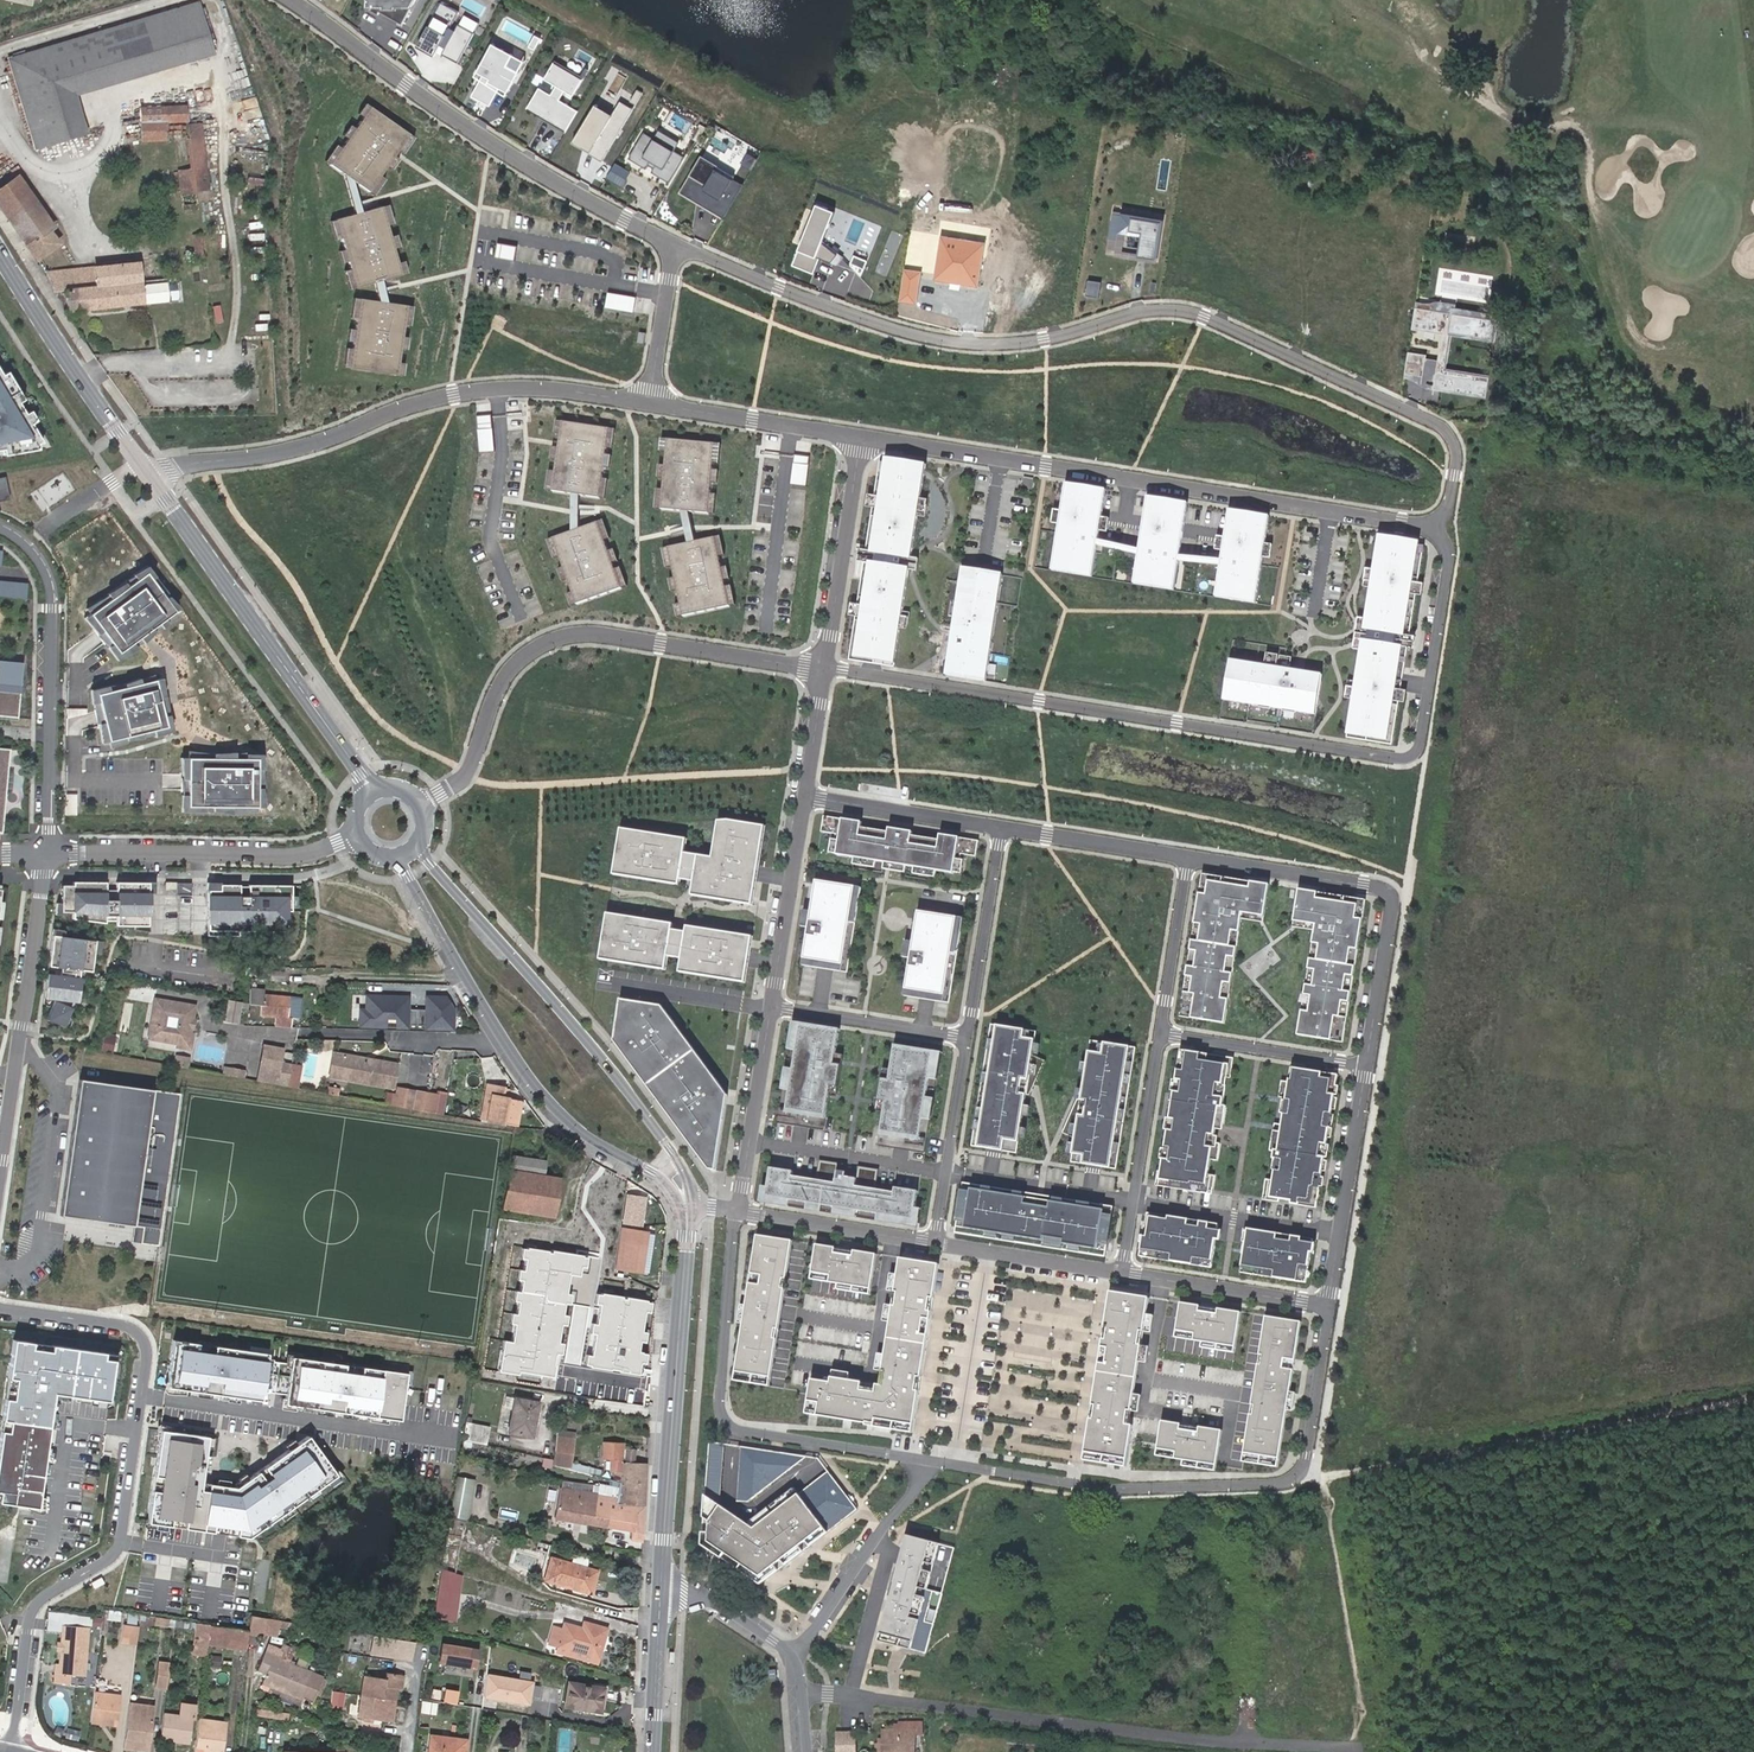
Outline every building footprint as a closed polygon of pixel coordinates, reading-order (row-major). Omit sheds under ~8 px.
[(212,44),(200,0),(193,0),(10,54),(36,144),(82,129),(70,88),(212,44)] [(415,0),(369,0),(369,2),(373,2),(369,9),(378,14),(379,11),(402,23),(415,0)] [(458,10),(443,3),(420,47),(435,55),(458,10)] [(479,22),(465,14),(459,24),(474,32),(479,22)] [(480,81),(471,96),(490,106),(498,91),(506,95),(525,62),(492,44),(474,78),(480,81)] [(527,108),(566,131),(578,111),(559,100),(565,91),(573,96),(587,71),(585,70),(580,77),(554,62),(544,79),(556,86),(551,95),(539,88),(527,108)] [(141,136),(165,135),(166,135),(166,124),(165,118),(180,117),(186,117),(185,101),(164,102),(164,110),(164,115),(141,116),(141,136)] [(602,161),(633,109),(619,101),(611,116),(594,106),(572,143),(582,149),(584,147),(591,151),(589,153),(602,161)] [(325,161),(374,195),(385,179),(380,176),(384,170),(389,174),(396,164),(391,160),(398,151),(403,154),(414,138),(365,104),(354,120),(359,123),(352,133),(347,129),(340,140),(345,143),(341,149),(336,145),(325,161)] [(200,121),(188,123),(189,132),(194,166),(197,189),(209,188),(208,179),(200,121)] [(669,182),(685,156),(674,150),(679,143),(659,131),(654,138),(644,132),(629,158),(646,169),(649,165),(654,168),(652,172),(669,182)] [(681,191),(723,216),(743,183),(732,177),(733,175),(702,156),(681,191)] [(610,178),(627,184),(632,168),(616,163),(610,178)] [(197,191),(197,189),(194,166),(178,168),(182,193),(197,191)] [(20,172),(0,186),(0,207),(35,255),(64,235),(20,172)] [(182,202),(198,200),(197,191),(182,193),(182,202)] [(814,274),(820,258),(837,265),(843,259),(822,243),(835,211),(817,203),(792,265),(814,274)] [(344,271),(350,290),(407,273),(403,261),(398,263),(394,250),(400,248),(396,236),(391,238),(387,225),(393,223),(387,205),(330,221),(335,240),(341,238),(344,249),(339,251),(342,263),(348,261),(350,269),(344,271)] [(1121,252),(1159,258),(1165,220),(1118,213),(1114,237),(1123,239),(1121,252)] [(198,253),(204,252),(201,230),(195,231),(198,253)] [(988,244),(943,238),(936,283),(981,290),(988,244)] [(495,257),(515,261),(517,245),(498,242),(495,257)] [(65,289),(69,310),(171,299),(171,297),(178,296),(176,281),(169,280),(140,282),(138,263),(45,269),(56,290),(65,289)] [(925,274),(907,272),(902,306),(920,308),(925,274)] [(1102,295),(1104,279),(1091,278),(1090,294),(1102,295)] [(611,290),(608,304),(634,309),(637,295),(611,290)] [(1434,389),(1486,397),(1490,375),(1445,368),(1449,334),(1493,340),(1497,313),(1454,306),(1452,307),(1439,305),(1441,294),(1427,291),(1425,302),(1417,300),(1412,328),(1442,332),(1438,359),(1426,357),(1427,354),(1409,351),(1405,377),(1409,378),(1414,380),(1421,384),(1425,386),(1429,388),(1434,389)] [(346,348),(343,368),(402,376),(404,364),(398,363),(400,349),(406,350),(408,337),(402,337),(404,325),(410,326),(412,307),(353,298),(351,317),(357,318),(355,329),(349,329),(347,341),(353,342),(352,349),(346,348)] [(646,332),(639,331),(637,343),(644,344),(646,332)] [(0,371),(0,448),(1,448),(2,454),(37,446),(35,441),(40,440),(29,422),(35,419),(29,409),(24,412),(17,400),(22,397),(5,369),(0,372),(0,371)] [(492,416),(477,417),(480,454),(495,453),(492,416)] [(549,471),(546,490),(606,499),(608,480),(602,479),(604,467),(610,468),(612,456),(606,455),(607,448),(613,449),(616,429),(556,420),(554,433),(561,434),(559,448),(552,447),(550,459),(557,460),(555,472),(549,471)] [(663,490),(661,509),(681,511),(689,512),(709,514),(711,494),(717,495),(718,483),(712,483),(713,470),(719,471),(720,464),(713,463),(715,444),(668,439),(666,452),(660,451),(659,465),(665,466),(664,478),(657,478),(656,489),(663,490)] [(795,455),(794,464),(809,466),(810,457),(795,455)] [(856,617),(849,659),(895,666),(901,624),(909,625),(911,613),(903,612),(910,570),(917,571),(919,559),(911,558),(918,516),(926,517),(928,500),(921,499),(926,464),(886,458),(885,462),(881,462),(875,497),(864,495),(862,506),(873,508),(867,551),(855,549),(854,561),(865,563),(858,605),(847,603),(845,615),(856,617)] [(794,464),(791,485),(806,486),(809,466),(794,464)] [(1106,490),(1066,483),(1062,511),(1054,510),(1052,523),(1060,524),(1052,570),(1092,577),(1100,530),(1107,532),(1109,518),(1102,517),(1106,490)] [(1188,503),(1148,496),(1134,583),(1174,590),(1188,503)] [(1269,516),(1229,509),(1225,537),(1217,536),(1215,549),(1223,550),(1215,596),(1255,603),(1263,557),(1270,558),(1272,545),(1265,544),(1269,516)] [(689,512),(681,511),(685,530),(688,543),(695,542),(692,528),(689,512)] [(576,604),(578,607),(622,588),(628,586),(621,568),(615,570),(613,564),(619,561),(614,549),(608,552),(605,541),(610,539),(604,520),(547,540),(554,559),(559,557),(563,568),(557,570),(562,582),(568,580),(572,592),(562,596),(567,608),(576,604)] [(75,534),(62,543),(71,557),(85,548),(75,534)] [(1412,655),(1414,643),(1408,642),(1415,601),(1421,602),(1422,590),(1416,589),(1422,553),(1417,552),(1419,541),(1379,535),(1373,570),(1365,568),(1363,586),(1370,587),(1365,619),(1358,617),(1354,635),(1362,636),(1355,681),(1348,680),(1345,698),(1352,699),(1346,737),(1392,744),(1397,708),(1403,709),(1405,697),(1399,696),(1406,654),(1412,655)] [(683,616),(683,617),(735,605),(733,592),(727,594),(725,587),(732,586),(730,579),(724,581),(721,568),(728,567),(725,556),(718,557),(714,538),(695,542),(688,543),(662,549),(666,568),(673,567),(675,578),(668,579),(671,592),(677,590),(680,604),(674,605),(677,618),(683,616)] [(1003,575),(963,569),(947,671),(987,677),(1003,575)] [(109,605),(88,616),(91,621),(86,625),(100,639),(98,641),(111,652),(110,653),(120,664),(130,657),(132,660),(146,644),(149,647),(163,632),(179,621),(176,617),(181,614),(167,599),(168,597),(154,583),(155,582),(147,574),(134,582),(133,581),(124,592),(107,602),(109,605)] [(28,583),(0,581),(0,596),(27,598),(28,583)] [(1265,665),(1230,659),(1223,700),(1224,700),(1224,701),(1229,702),(1229,701),(1259,705),(1258,707),(1271,709),(1271,707),(1283,709),(1282,711),(1296,713),(1296,711),(1315,714),(1321,674),(1289,669),(1291,657),(1267,653),(1265,665)] [(18,718),(23,663),(0,661),(0,717),(18,718)] [(157,685),(156,679),(143,685),(142,683),(128,689),(109,692),(109,693),(95,699),(97,710),(98,710),(100,729),(103,729),(105,748),(112,747),(113,754),(129,746),(145,745),(144,742),(163,741),(162,738),(173,734),(171,719),(170,720),(168,703),(166,703),(163,684),(157,685)] [(0,749),(0,834),(3,834),(6,795),(9,772),(11,750),(0,749)] [(216,759),(190,755),(190,762),(184,762),(187,782),(183,782),(187,800),(186,800),(184,815),(204,814),(203,816),(215,813),(234,815),(257,813),(258,809),(264,809),(261,790),(264,790),(261,771),(263,771),(261,759),(249,758),(249,755),(237,759),(237,755),(216,759)] [(836,855),(836,856),(854,858),(853,864),(875,868),(876,862),(884,863),(883,869),(906,873),(907,867),(914,868),(913,874),(935,878),(936,871),(954,874),(954,873),(958,874),(961,854),(976,857),(979,841),(940,835),(939,839),(912,835),(913,831),(889,828),(888,831),(861,827),(862,822),(823,816),(821,832),(836,834),(833,854),(836,855)] [(621,829),(614,875),(679,885),(681,872),(695,874),(692,895),(752,905),(765,826),(732,821),(718,821),(713,857),(685,852),(687,839),(621,829)] [(1269,885),(1203,874),(1180,1016),(1224,1024),(1242,913),(1264,917),(1269,885)] [(867,888),(816,881),(811,911),(804,910),(801,927),(809,928),(803,966),(855,974),(867,888)] [(156,894),(156,883),(150,883),(117,883),(117,891),(107,891),(107,883),(74,882),(74,886),(62,886),(62,904),(57,904),(56,915),(65,915),(65,912),(73,912),(73,919),(106,924),(106,921),(116,922),(116,926),(134,927),(134,930),(155,934),(155,926),(149,926),(150,894),(156,894)] [(292,899),(292,887),(251,886),(251,888),(242,888),(242,886),(221,886),(221,884),(208,884),(208,892),(209,892),(209,937),(240,938),(240,933),(274,933),(273,938),(283,939),(283,933),(287,933),(288,913),(292,913),(292,909),(297,909),(297,899),(292,899)] [(1366,900),(1299,889),(1292,927),(1315,931),(1298,1035),(1343,1043),(1366,900)] [(918,911),(913,942),(906,941),(903,957),(910,958),(904,996),(955,1004),(969,919),(918,911)] [(607,914),(600,959),(666,970),(673,924),(607,914)] [(753,937),(687,926),(679,972),(746,983),(753,937)] [(92,975),(96,944),(62,940),(53,939),(49,970),(61,971),(81,974),(92,975)] [(81,982),(81,974),(61,971),(60,979),(81,982)] [(79,1006),(82,982),(81,982),(60,979),(48,977),(45,1002),(79,1006)] [(260,1015),(276,1017),(275,1018),(272,1018),(271,1025),(285,1026),(288,996),(262,994),(262,992),(250,991),(249,1007),(261,1008),(260,1015)] [(409,995),(364,994),(363,1007),(356,1006),(355,1028),(384,1028),(385,1018),(393,1018),(393,1029),(408,1029),(408,1024),(422,1024),(422,1029),(453,1030),(454,1009),(444,995),(424,994),(424,1009),(409,1008),(409,995)] [(179,1022),(180,1019),(192,1018),(194,1006),(155,999),(148,1038),(177,1043),(184,1042),(189,1032),(190,1028),(179,1022)] [(661,1004),(620,999),(612,1039),(708,1167),(715,1169),(728,1095),(661,1004)] [(62,1031),(70,1012),(53,1004),(44,1023),(62,1031)] [(179,1022),(190,1028),(193,1028),(194,1019),(192,1018),(180,1019),(179,1022)] [(840,1031),(794,1023),(777,1125),(823,1132),(828,1098),(836,1100),(843,1057),(836,1055),(840,1031)] [(1017,1153),(1019,1138),(1025,1139),(1027,1129),(1021,1128),(1023,1116),(1029,1117),(1030,1107),(1025,1106),(1026,1095),(1031,1096),(1046,1061),(1033,1055),(1033,1054),(1039,1055),(1040,1045),(1035,1044),(1037,1032),(991,1025),(972,1146),(1017,1153)] [(193,1033),(189,1032),(184,1042),(191,1044),(193,1033)] [(1136,1048),(1091,1041),(1087,1063),(1083,1063),(1081,1073),(1086,1073),(1082,1095),(1078,1095),(1077,1099),(1081,1100),(1077,1099),(1062,1133),(1074,1139),(1074,1144),(1069,1143),(1068,1153),(1072,1153),(1071,1162),(1116,1169),(1136,1048)] [(283,1048),(263,1044),(256,1082),(290,1088),(294,1065),(280,1063),(283,1048)] [(895,1046),(889,1080),(882,1079),(879,1101),(886,1102),(879,1146),(925,1153),(941,1052),(895,1046)] [(1156,1171),(1153,1186),(1212,1195),(1215,1176),(1209,1175),(1212,1153),(1218,1154),(1220,1143),(1214,1143),(1216,1129),(1222,1130),(1226,1106),(1223,1105),(1226,1085),(1223,1084),(1224,1077),(1231,1078),(1234,1058),(1180,1050),(1161,1172),(1156,1171)] [(398,1064),(334,1053),(329,1077),(394,1089),(398,1064)] [(299,1090),(303,1067),(294,1065),(290,1088),(299,1090)] [(1338,1075),(1291,1067),(1289,1082),(1282,1081),(1278,1107),(1285,1108),(1281,1135),(1277,1134),(1272,1169),(1275,1169),(1273,1181),(1265,1179),(1262,1202),(1279,1205),(1280,1202),(1291,1204),(1291,1209),(1316,1213),(1338,1075)] [(174,1093),(74,1078),(54,1217),(134,1229),(131,1245),(151,1248),(174,1093)] [(492,1096),(487,1121),(515,1127),(520,1101),(499,1097),(501,1088),(486,1085),(484,1095),(492,1096)] [(439,1094),(397,1087),(396,1093),(394,1106),(435,1113),(439,1094)] [(385,1105),(394,1106),(396,1093),(387,1092),(385,1105)] [(439,1094),(435,1113),(444,1114),(447,1093),(439,1092),(439,1094)] [(480,1120),(487,1121),(492,1096),(484,1095),(480,1120)] [(511,1155),(502,1208),(552,1216),(558,1179),(542,1177),(545,1161),(511,1155)] [(918,1191),(896,1187),(895,1193),(876,1189),(879,1170),(859,1167),(857,1179),(846,1177),(847,1172),(838,1171),(840,1163),(819,1160),(816,1179),(793,1176),(793,1171),(771,1167),(768,1187),(762,1186),(760,1202),(919,1227),(922,1209),(916,1208),(918,1191)] [(1105,1257),(1114,1207),(1113,1207),(963,1183),(955,1233),(1105,1257)] [(627,1192),(624,1224),(645,1225),(648,1194),(627,1192)] [(624,1213),(625,1197),(616,1196),(616,1213),(624,1213)] [(1219,1224),(1147,1212),(1140,1256),(1211,1268),(1219,1224)] [(1241,1272),(1306,1283),(1311,1252),(1314,1253),(1315,1243),(1313,1242),(1313,1239),(1248,1229),(1241,1272)] [(640,1272),(646,1236),(621,1231),(620,1242),(615,1269),(640,1272)] [(770,1387),(793,1241),(758,1235),(734,1380),(770,1387)] [(877,1255),(817,1244),(811,1279),(835,1283),(834,1289),(871,1295),(877,1255)] [(588,1256),(523,1246),(509,1340),(503,1339),(498,1372),(516,1375),(516,1371),(559,1377),(573,1276),(585,1278),(588,1256)] [(940,1265),(902,1258),(883,1372),(886,1372),(884,1386),(832,1377),(831,1383),(812,1380),(807,1414),(880,1426),(880,1428),(913,1433),(940,1265)] [(650,1300),(601,1292),(588,1365),(638,1374),(650,1300)] [(1111,1292),(1084,1460),(1126,1467),(1133,1426),(1127,1425),(1129,1412),(1131,1412),(1149,1297),(1111,1292)] [(1234,1353),(1241,1313),(1181,1303),(1175,1337),(1203,1342),(1202,1348),(1234,1353)] [(590,1307),(573,1304),(563,1362),(581,1365),(590,1307)] [(1266,1316),(1243,1462),(1278,1467),(1301,1322),(1266,1316)] [(268,1353),(174,1340),(167,1387),(261,1400),(262,1391),(286,1394),(285,1403),(400,1420),(407,1373),(291,1357),(290,1363),(267,1360),(268,1353)] [(17,1341),(0,1460),(0,1503),(41,1509),(57,1394),(112,1402),(119,1355),(17,1341)] [(512,1410),(509,1433),(532,1437),(539,1403),(505,1396),(503,1408),(512,1410)] [(1216,1471),(1222,1430),(1162,1420),(1156,1456),(1185,1460),(1184,1466),(1216,1471)] [(465,1424),(462,1439),(487,1445),(490,1429),(465,1424)] [(208,1436),(161,1430),(148,1523),(247,1537),(335,1474),(308,1436),(235,1487),(201,1481),(208,1436)] [(552,1459),(551,1467),(569,1472),(581,1475),(598,1479),(601,1471),(582,1466),(571,1463),(574,1440),(555,1437),(555,1442),(552,1459)] [(702,1544),(760,1584),(823,1535),(856,1509),(819,1458),(710,1442),(702,1544)] [(614,1473),(613,1483),(618,1484),(617,1490),(616,1497),(615,1501),(644,1506),(646,1464),(634,1464),(622,1463),(622,1459),(622,1451),(622,1446),(604,1444),(604,1458),(611,1459),(610,1473),(614,1473)] [(634,1451),(622,1451),(622,1459),(622,1463),(634,1464),(634,1451)] [(471,1517),(474,1478),(457,1477),(454,1515),(471,1517)] [(595,1494),(595,1489),(579,1485),(560,1480),(558,1489),(595,1494)] [(595,1489),(595,1494),(616,1497),(617,1490),(596,1486),(595,1489)] [(554,1518),(607,1527),(609,1510),(593,1507),(595,1494),(558,1489),(554,1518)] [(609,1510),(607,1527),(631,1532),(643,1534),(644,1506),(615,1501),(616,1497),(595,1494),(593,1507),(609,1510)] [(630,1541),(642,1544),(643,1534),(631,1532),(630,1541)] [(907,1535),(878,1641),(926,1654),(955,1548),(907,1535)] [(548,1547),(537,1544),(535,1552),(545,1555),(548,1547)] [(545,1581),(591,1595),(598,1572),(586,1568),(588,1558),(573,1554),(570,1564),(552,1558),(545,1581)] [(437,1589),(456,1592),(459,1576),(455,1575),(440,1570),(437,1589)] [(452,1609),(456,1592),(437,1589),(434,1606),(452,1609)] [(129,1613),(127,1625),(135,1627),(137,1614),(129,1613)] [(250,1615),(248,1633),(262,1635),(263,1632),(265,1618),(250,1615)] [(265,1618),(263,1632),(276,1634),(278,1620),(265,1618)] [(197,1624),(175,1620),(174,1628),(196,1630),(197,1624)] [(209,1627),(210,1625),(197,1623),(197,1624),(196,1630),(193,1652),(206,1654),(209,1632),(209,1627)] [(597,1665),(599,1659),(602,1650),(599,1649),(601,1640),(604,1641),(607,1631),(586,1624),(584,1631),(566,1625),(564,1631),(555,1628),(550,1644),(558,1646),(556,1652),(597,1665)] [(136,1644),(138,1627),(135,1627),(127,1625),(123,1625),(121,1643),(136,1644)] [(87,1627),(63,1626),(61,1644),(58,1643),(58,1649),(61,1650),(59,1661),(57,1663),(56,1673),(55,1682),(72,1683),(73,1674),(84,1674),(87,1627)] [(209,1627),(209,1632),(207,1645),(246,1650),(248,1633),(209,1627)] [(605,1646),(611,1648),(616,1630),(610,1629),(605,1646)] [(413,1656),(416,1642),(380,1637),(378,1650),(413,1656)] [(279,1650),(268,1645),(256,1672),(263,1675),(259,1683),(268,1687),(265,1696),(291,1707),(294,1699),(300,1701),(302,1697),(313,1702),(322,1679),(288,1664),(294,1650),(282,1645),(279,1650)] [(477,1650),(442,1645),(440,1662),(474,1668),(477,1650)] [(169,1665),(159,1663),(156,1687),(166,1689),(169,1665)] [(359,1717),(393,1722),(398,1689),(403,1689),(405,1675),(387,1672),(386,1679),(365,1675),(359,1717)] [(485,1697),(533,1703),(536,1679),(488,1672),(485,1697)] [(600,1712),(603,1688),(569,1683),(565,1707),(600,1712)] [(118,1697),(94,1694),(91,1722),(114,1725),(118,1697)] [(179,1715),(163,1713),(160,1738),(190,1742),(194,1717),(195,1705),(181,1703),(179,1715)] [(152,1707),(128,1704),(123,1748),(146,1751),(152,1707)] [(255,1715),(257,1716),(287,1721),(288,1714),(256,1708),(255,1715)] [(198,1718),(193,1751),(221,1751),(226,1722),(198,1718)] [(915,1731),(921,1731),(921,1721),(895,1721),(894,1731),(883,1731),(883,1739),(883,1744),(878,1744),(874,1744),(875,1751),(913,1751),(915,1731)] [(837,1732),(837,1751),(855,1751),(855,1732),(837,1732)] [(466,1740),(430,1737),(429,1751),(465,1751),(466,1740)] [(1039,1743),(1007,1740),(1007,1747),(1038,1750),(1039,1743)]
